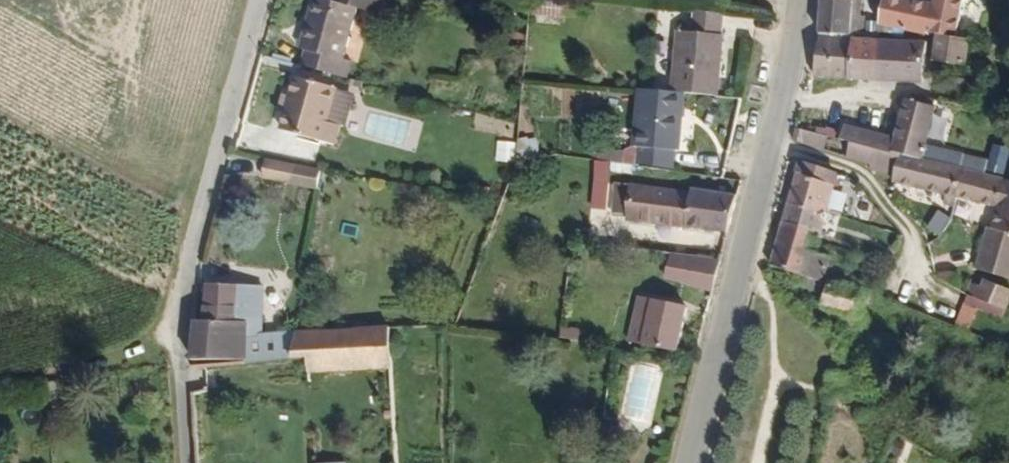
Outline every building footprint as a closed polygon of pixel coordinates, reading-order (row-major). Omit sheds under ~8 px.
[(835,8),(865,11),(865,0),(835,0),(835,8)] [(874,0),(865,0),(865,11),(864,26),(873,26),(874,0)] [(971,43),(979,2),(968,0),(945,0),(944,4),(943,10),(899,2),(893,33),(949,40),(971,43)] [(899,2),(943,10),(944,4),(925,0),(900,0),(899,2)] [(366,82),(359,80),(372,30),(365,28),(370,5),(357,2),(352,24),(326,17),(321,41),(326,43),(319,71),(315,86),(363,99),(366,82)] [(372,30),(391,35),(396,12),(370,5),(365,28),(372,30)] [(861,37),(876,38),(876,26),(873,26),(864,26),(865,11),(835,8),(830,41),(861,44),(861,37)] [(728,104),(732,82),(737,24),(719,22),(695,19),(686,100),(697,101),(728,104)] [(965,76),(975,78),(979,55),(1002,58),(1003,48),(977,44),(971,43),(949,40),(949,45),(944,74),(965,76)] [(313,70),(319,71),(326,43),(321,41),(313,70)] [(825,84),(861,85),(864,44),(861,44),(830,41),(825,84)] [(861,85),(894,87),(898,47),(864,44),(861,85)] [(894,87),(931,89),(935,49),(898,47),(894,87)] [(686,156),(691,157),(697,101),(686,100),(652,96),(645,151),(650,152),(648,170),(684,174),(686,156)] [(975,177),(978,167),(940,158),(953,107),(919,98),(907,142),(903,158),(914,161),(975,177)] [(355,147),(361,148),(369,114),(309,99),(295,152),(335,164),(340,143),(355,147)] [(879,136),(861,131),(859,138),(857,146),(861,147),(876,151),(885,154),(903,158),(907,142),(879,136)] [(803,144),(818,149),(822,137),(807,133),(803,144)] [(859,138),(853,136),(851,144),(854,145),(857,146),(859,138)] [(818,149),(850,160),(854,145),(851,144),(822,137),(818,149)] [(850,160),(857,162),(861,147),(857,146),(854,145),(850,160)] [(857,162),(882,169),(885,154),(876,151),(861,147),(857,162)] [(881,178),(908,185),(914,161),(903,158),(885,154),(882,169),(881,178)] [(258,179),(316,186),(318,165),(260,158),(258,179)] [(967,215),(969,207),(977,178),(975,177),(914,161),(908,185),(907,189),(958,203),(956,212),(967,215)] [(837,218),(838,215),(849,181),(811,169),(800,207),(837,218)] [(1000,238),(1008,241),(1008,186),(977,178),(969,207),(1006,217),(1000,238)] [(676,228),(737,237),(747,199),(700,192),(700,198),(604,182),(598,217),(676,228)] [(831,240),(832,237),(837,218),(800,207),(794,228),(831,240)] [(937,237),(950,217),(936,208),(924,228),(937,237)] [(822,267),(826,255),(831,240),(794,228),(782,270),(832,284),(837,272),(822,267)] [(1008,283),(1008,241),(1000,238),(988,277),(1008,283)] [(822,267),(837,272),(841,260),(826,255),(822,267)] [(698,291),(723,297),(730,267),(684,259),(679,279),(700,284),(698,291)] [(678,286),(698,291),(700,284),(679,279),(678,286)] [(850,319),(855,321),(866,295),(866,294),(842,285),(834,308),(840,310),(839,315),(844,318),(843,321),(849,323),(850,319)] [(994,289),(992,295),(986,293),(982,306),(985,307),(1008,316),(1008,295),(994,289)] [(279,317),(262,317),(261,294),(225,295),(220,330),(262,329),(262,367),(262,372),(310,369),(307,340),(279,342),(279,317)] [(262,317),(279,317),(279,294),(261,294),(262,317)] [(641,348),(688,357),(698,313),(650,304),(641,348)] [(1007,326),(1008,321),(1008,316),(985,307),(981,318),(996,324),(997,321),(1007,326)] [(206,367),(262,367),(262,329),(220,330),(210,330),(206,367)] [(324,377),(407,371),(404,332),(372,335),(315,339),(307,340),(310,369),(323,368),(324,377)]
